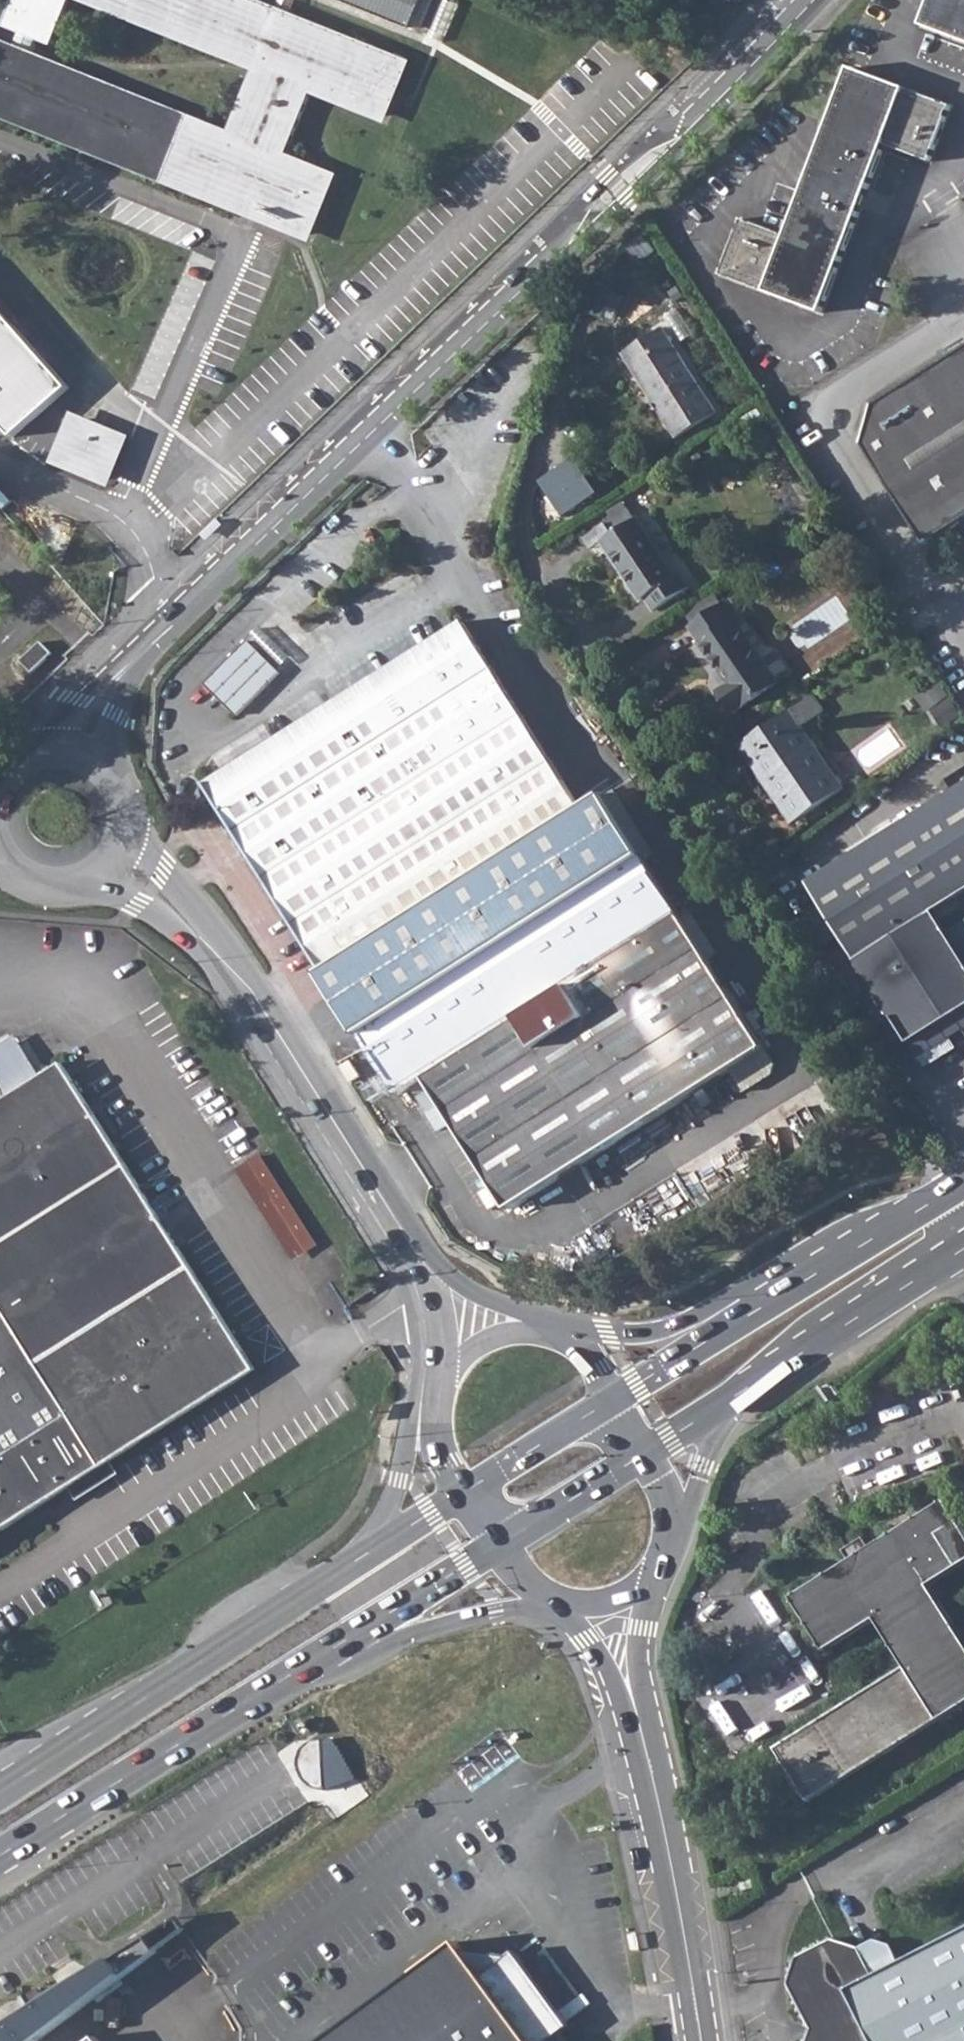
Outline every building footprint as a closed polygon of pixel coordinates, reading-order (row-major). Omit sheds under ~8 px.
[(12,50),(0,45),(0,112),(235,204),(238,196),(267,208),(264,216),(307,233),(329,177),(285,159),(312,89),(380,116),(403,59),(394,55),(287,13),(275,7),(256,0),(96,0),(259,66),(231,136),(27,56),(12,50)] [(5,25),(19,31),(35,37),(50,43),(67,0),(14,0),(5,25)] [(406,28),(408,28),(419,0),(337,0),(406,28)] [(918,26),(963,43),(963,0),(928,0),(918,26)] [(738,221),(718,276),(819,313),(882,146),(927,163),(948,106),(847,68),(784,237),(738,221)] [(16,444),(72,388),(0,308),(0,425),(16,444)] [(661,329),(623,354),(677,438),(716,413),(661,329)] [(876,403),(862,445),(928,544),(963,521),(963,345),(948,357),(876,403)] [(75,421),(58,461),(106,480),(121,440),(75,421)] [(545,478),(565,517),(604,496),(583,457),(545,478)] [(610,535),(602,542),(641,600),(645,597),(654,610),(688,587),(679,573),(675,577),(635,519),(633,520),(627,510),(604,526),(610,535)] [(220,528),(215,523),(202,535),(205,538),(208,540),(220,528)] [(714,609),(695,622),(691,625),(729,682),(718,690),(734,713),(778,682),(739,626),(745,622),(737,610),(722,620),(714,609)] [(526,723),(517,708),(461,622),(205,781),(400,1093),(425,1077),(509,1210),(763,1047),(604,795),(581,809),(526,723)] [(205,682),(236,715),(280,673),(249,640),(205,682)] [(41,643),(21,661),(32,672),(51,653),(41,643)] [(811,694),(740,743),(773,790),(782,783),(804,815),(844,787),(800,726),(823,711),(811,694)] [(808,880),(907,1043),(963,1007),(963,956),(935,909),(963,891),(963,783),(808,880)] [(0,1101),(0,1532),(256,1370),(84,1095),(89,1092),(82,1081),(78,1084),(63,1061),(0,1101)] [(298,1259),(322,1243),(263,1152),(238,1168),(298,1259)] [(849,1560),(792,1596),(826,1650),(877,1618),(907,1665),(780,1747),(814,1799),(877,1760),(937,1722),(963,1705),(963,1640),(929,1585),(963,1563),(963,1528),(946,1500),(870,1547),(849,1560)] [(863,1536),(843,1549),(849,1560),(870,1547),(863,1536)] [(304,1751),(299,1770),(304,1780),(314,1789),(323,1790),(326,1791),(322,1741),(314,1743),(304,1751)] [(752,1878),(739,1881),(742,1891),(754,1888),(752,1878)] [(863,1948),(836,1938),(802,1954),(794,1985),(814,2026),(810,2040),(963,2040),(963,1930),(903,1961),(876,1974),(863,1948)] [(159,1952),(149,1939),(0,2034),(0,2040),(42,2040),(159,1952)] [(879,1939),(863,1948),(876,1974),(903,1961),(894,1945),(879,1939)] [(335,2040),(547,2040),(570,2024),(515,1952),(483,1975),(462,1948),(406,1989),(344,2035),(335,2040)] [(532,1965),(564,2003),(578,1992),(546,1954),(532,1965)]
